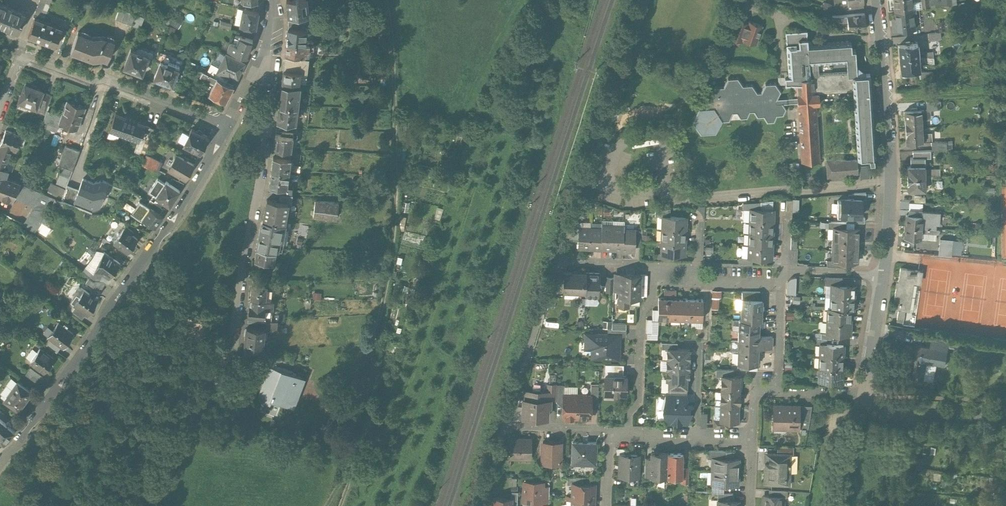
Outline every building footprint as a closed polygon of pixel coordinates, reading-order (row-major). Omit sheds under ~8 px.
[(2,8),(9,0),(0,0),(0,7),(2,8)] [(33,27),(34,27),(35,27),(44,30),(54,0),(43,0),(33,27)] [(260,5),(238,5),(230,4),(219,3),(218,8),(243,11),(243,17),(260,17),(260,5)] [(849,10),(851,25),(851,26),(857,25),(868,24),(866,9),(849,10)] [(756,12),(750,10),(747,22),(753,24),(756,12)] [(18,40),(26,23),(0,12),(0,33),(18,40)] [(766,15),(756,12),(753,24),(762,27),(766,15)] [(287,16),(289,33),(304,33),(314,32),(312,13),(287,16)] [(900,35),(917,33),(915,14),(898,16),(900,35)] [(933,19),(933,20),(934,31),(957,29),(956,18),(945,19),(945,18),(933,19)] [(926,21),(927,32),(934,31),(933,20),(926,21)] [(127,36),(131,26),(120,22),(117,32),(127,36)] [(137,27),(144,30),(146,25),(139,22),(137,27)] [(239,23),(237,39),(241,39),(241,40),(257,43),(260,27),(239,23)] [(132,38),(136,28),(131,26),(127,36),(132,38)] [(28,45),(40,49),(40,50),(43,51),(43,50),(56,55),(62,37),(44,30),(35,27),(34,27),(28,45)] [(140,41),(144,30),(137,27),(136,28),(132,38),(140,41)] [(184,31),(177,27),(171,38),(179,42),(184,34),(182,33),(184,31)] [(304,33),(289,33),(288,43),(303,45),(304,33)] [(917,33),(900,35),(901,42),(898,42),(899,53),(902,53),(902,54),(919,53),(919,52),(917,33)] [(917,33),(919,52),(926,51),(924,33),(917,33)] [(852,54),(871,52),(869,36),(851,38),(851,44),(852,54)] [(78,41),(71,60),(108,74),(115,55),(78,41)] [(287,59),(305,60),(307,45),(303,45),(288,43),(287,59)] [(951,45),(952,56),(962,55),(961,44),(951,45)] [(940,56),(940,57),(945,57),(952,56),(951,45),(939,46),(940,56)] [(229,65),(247,71),(253,55),(237,51),(237,53),(239,54),(238,59),(231,57),(229,65)] [(879,192),(879,187),(880,187),(874,103),(862,103),(860,76),(857,76),(856,69),(818,71),(812,67),(811,58),(791,59),(794,106),(789,106),(790,114),(800,113),(801,127),(782,129),(785,121),(779,113),(770,113),(766,122),(763,122),(757,114),(748,115),(743,107),(733,108),(728,116),(719,117),(715,126),(717,130),(714,132),(712,134),(713,138),(704,138),(697,151),(705,164),(720,163),(727,150),(734,150),(738,143),(741,142),(745,148),(753,147),(755,141),(759,141),(762,146),(768,146),(772,151),(779,151),(781,145),(788,144),(791,139),(788,134),(802,133),(806,192),(824,191),(820,135),(823,134),(822,123),(819,124),(819,123),(819,119),(857,117),(857,120),(862,189),(874,188),(874,192),(879,192)] [(304,72),(304,75),(309,75),(310,67),(310,61),(305,60),(287,59),(286,71),(304,72)] [(131,62),(125,80),(126,81),(125,82),(133,85),(134,84),(143,87),(149,69),(153,70),(154,67),(139,62),(137,65),(131,62)] [(159,65),(151,85),(157,87),(161,75),(169,78),(169,76),(165,74),(167,68),(159,65)] [(213,82),(214,85),(230,93),(232,89),(238,92),(245,77),(227,68),(220,82),(214,79),(213,82)] [(905,85),(924,83),(922,68),(903,70),(905,85)] [(284,87),(301,89),(308,89),(309,75),(304,75),(286,73),(284,87)] [(155,92),(158,92),(158,93),(158,94),(159,95),(160,96),(161,96),(162,96),(163,96),(163,95),(164,95),(173,98),(180,80),(169,76),(169,78),(161,75),(157,87),(155,92)] [(926,99),(924,83),(905,85),(907,101),(926,99)] [(215,99),(210,108),(226,117),(234,101),(203,86),(200,92),(215,99)] [(284,87),(282,99),(300,101),(301,89),(284,87)] [(19,109),(17,114),(25,117),(27,112),(37,116),(37,114),(42,100),(43,99),(36,97),(36,96),(30,94),(25,92),(19,109)] [(42,100),(37,114),(48,118),(49,114),(47,114),(51,104),(42,100)] [(280,122),(298,124),(300,103),(282,101),(280,122)] [(67,108),(59,130),(78,137),(86,115),(67,108)] [(298,124),(280,122),(278,138),(296,140),(298,124)] [(138,154),(144,138),(144,137),(116,126),(109,144),(117,147),(116,149),(129,154),(130,151),(138,154)] [(947,131),(933,132),(933,141),(947,140),(947,131)] [(9,158),(15,160),(16,159),(17,159),(19,152),(23,154),(26,146),(6,138),(0,154),(1,154),(9,157),(9,158)] [(134,165),(145,170),(146,169),(158,143),(144,138),(138,154),(134,165)] [(628,150),(629,139),(620,138),(618,149),(628,150)] [(911,158),(930,157),(929,149),(928,149),(927,141),(923,141),(923,140),(919,141),(910,142),(911,158)] [(184,159),(201,167),(209,150),(192,142),(188,150),(185,149),(184,152),(186,153),(184,159)] [(277,148),(274,166),(291,168),(294,151),(277,148)] [(66,153),(61,165),(62,165),(59,172),(64,174),(56,193),(66,197),(80,158),(66,153)] [(0,157),(0,176),(5,178),(11,163),(7,161),(9,158),(9,157),(1,154),(0,157)] [(930,157),(911,158),(913,175),(921,175),(925,175),(925,174),(929,174),(928,165),(930,165),(930,157)] [(937,165),(930,165),(928,165),(929,174),(937,174),(937,165)] [(274,166),(274,174),(290,176),(291,168),(274,166)] [(154,173),(146,169),(145,170),(141,177),(149,181),(153,173),(154,173)] [(180,170),(172,183),(187,192),(195,179),(180,170)] [(161,177),(153,173),(149,181),(157,185),(161,177)] [(953,173),(938,173),(939,182),(953,181),(953,173)] [(274,174),(272,188),(289,190),(290,176),(274,174)] [(20,191),(6,186),(9,179),(5,178),(0,176),(0,204),(13,209),(14,206),(20,191)] [(108,196),(83,186),(78,198),(75,207),(99,217),(108,196)] [(282,205),(288,206),(289,190),(272,188),(270,204),(282,205)] [(932,209),(932,201),(931,190),(931,189),(919,189),(917,189),(917,197),(913,197),(914,209),(932,209)] [(862,191),(831,190),(833,208),(863,204),(862,191)] [(55,206),(20,191),(14,206),(34,213),(34,217),(23,234),(35,240),(38,236),(41,230),(55,206)] [(166,197),(158,191),(150,204),(170,217),(180,203),(170,196),(167,194),(166,197)] [(184,197),(173,192),(170,196),(180,203),(184,197)] [(75,207),(78,198),(68,195),(63,208),(73,211),(75,207)] [(866,209),(877,209),(876,195),(866,195),(866,209)] [(932,201),(932,209),(938,209),(946,209),(946,201),(932,201)] [(281,211),(292,214),(293,207),(288,206),(282,205),(281,211)] [(932,209),(914,209),(914,222),(932,221),(932,216),(932,209)] [(292,214),(281,211),(279,219),(289,221),(292,222),(294,214),(292,214)] [(141,213),(131,228),(141,235),(143,231),(146,233),(144,236),(149,239),(150,236),(156,240),(163,228),(150,219),(150,220),(148,218),(141,213)] [(151,213),(148,218),(150,220),(150,219),(163,228),(166,223),(151,213)] [(264,238),(285,242),(289,221),(279,219),(268,217),(264,238)] [(340,225),(294,220),(292,236),(338,241),(340,225)] [(41,230),(38,236),(46,241),(49,235),(41,230)] [(853,248),(867,249),(867,231),(860,231),(843,232),(843,248),(853,248)] [(766,232),(748,233),(748,240),(756,240),(766,240),(766,232)] [(125,241),(124,240),(114,254),(128,264),(138,251),(132,246),(134,244),(127,238),(125,241)] [(279,259),(283,260),(286,243),(285,242),(264,238),(263,238),(261,254),(258,265),(277,269),(277,268),(279,259)] [(674,247),(674,238),(659,240),(659,246),(667,246),(674,247)] [(756,240),(755,252),(778,253),(778,240),(766,240),(756,240)] [(913,247),(912,259),(928,260),(941,261),(942,256),(945,256),(946,244),(929,242),(929,243),(919,243),(919,248),(914,247),(913,247)] [(690,247),(674,247),(667,246),(666,259),(689,260),(690,247)] [(778,253),(755,252),(754,264),(777,266),(778,253)] [(583,253),(578,253),(573,269),(582,269),(583,257),(583,253)] [(605,255),(605,258),(605,278),(615,279),(616,255),(605,255)] [(621,279),(623,281),(626,281),(627,259),(627,256),(616,255),(615,279),(621,279)] [(594,258),(583,257),(582,269),(582,277),(594,278),(594,258)] [(594,258),(594,278),(605,278),(605,258),(594,258)] [(626,281),(630,282),(632,280),(638,280),(638,275),(639,259),(627,259),(626,281)] [(689,260),(666,259),(666,271),(689,272),(689,260)] [(927,271),(928,265),(928,260),(912,259),(911,270),(927,271)] [(864,261),(852,260),(839,260),(839,271),(864,272),(864,261)] [(93,277),(103,284),(109,289),(120,274),(104,263),(93,277)] [(777,266),(754,264),(754,277),(777,278),(777,266)] [(258,265),(256,277),(262,278),(274,281),(276,271),(277,269),(258,265)] [(830,279),(830,270),(813,270),(813,279),(830,279)] [(864,272),(839,271),(839,282),(863,283),(864,272)] [(947,272),(946,280),(958,281),(959,273),(947,272)] [(969,274),(959,273),(958,281),(957,289),(967,290),(969,274)] [(103,284),(93,277),(90,282),(100,289),(103,284)] [(262,278),(261,285),(273,288),(274,281),(262,278)] [(946,280),(945,288),(957,289),(958,281),(946,280)] [(863,283),(839,282),(838,292),(838,293),(850,293),(863,294),(863,283)] [(89,284),(85,289),(101,300),(105,296),(89,284)] [(76,299),(70,306),(87,318),(98,304),(79,290),(73,297),(76,299)] [(926,304),(907,300),(904,319),(902,319),(898,342),(910,344),(916,311),(925,312),(926,304)] [(252,318),(267,319),(268,306),(269,304),(267,304),(254,302),(253,302),(252,318)] [(567,321),(589,322),(590,303),(568,302),(567,321)] [(600,326),(600,321),(602,319),(605,316),(603,314),(603,303),(590,303),(589,322),(589,326),(600,326)] [(644,328),(644,305),(624,305),(623,308),(623,320),(622,335),(632,336),(632,328),(644,328)] [(793,325),(804,327),(806,310),(795,309),(793,325)] [(860,317),(837,317),(837,329),(859,330),(860,317)] [(267,341),(272,341),(274,320),(271,320),(267,319),(252,318),(251,323),(250,323),(249,334),(261,336),(260,339),(267,341)] [(717,320),(716,339),(726,339),(726,320),(717,320)] [(668,329),(663,329),(662,341),(662,349),(674,350),(674,321),(668,321),(668,329)] [(680,322),(674,321),(674,350),(684,350),(685,330),(680,330),(680,322)] [(57,328),(47,342),(55,348),(63,354),(65,355),(75,341),(57,328)] [(859,330),(837,329),(836,341),(856,342),(859,342),(859,330)] [(696,330),(685,330),(684,350),(695,350),(696,330)] [(707,331),(696,330),(695,350),(707,351),(707,331)] [(765,331),(747,330),(746,341),(767,342),(767,331),(765,331)] [(767,342),(746,341),(746,352),(764,353),(766,353),(767,342)] [(856,355),(856,342),(836,341),(834,341),(833,354),(856,355)] [(248,345),(245,365),(257,367),(263,367),(266,347),(248,345)] [(54,362),(39,352),(30,365),(44,375),(54,362)] [(764,353),(746,352),(744,352),(743,363),(764,364),(764,353)] [(856,355),(833,354),(833,366),(839,366),(855,367),(856,355)] [(764,369),(764,364),(743,363),(743,374),(766,375),(766,369),(764,369)] [(621,375),(623,373),(623,367),(623,366),(611,365),(592,365),(589,367),(589,374),(596,375),(596,386),(598,389),(620,390),(623,387),(623,384),(621,382),(621,375)] [(25,379),(32,383),(36,377),(29,372),(25,379)] [(280,372),(267,372),(263,381),(274,386),(280,372)] [(944,376),(926,372),(924,381),(943,384),(944,376)] [(766,381),(766,375),(743,374),(743,385),(763,386),(763,381),(766,381)] [(832,378),(826,377),(825,390),(848,391),(849,378),(832,378)] [(940,399),(943,384),(924,381),(911,378),(908,394),(910,394),(907,411),(918,413),(922,395),(940,399)] [(671,381),(671,391),(691,392),(692,387),(694,387),(694,381),(681,380),(671,380),(671,381)] [(12,392),(4,402),(18,412),(30,395),(17,385),(12,392)] [(762,397),(763,386),(743,385),(742,396),(762,397)] [(301,401),(272,389),(259,419),(270,424),(271,421),(289,429),(301,401)] [(848,391),(825,390),(825,402),(848,403),(848,391)] [(693,403),(693,397),(691,397),(691,392),(671,391),(671,402),(693,403)] [(611,396),(610,407),(627,408),(627,396),(611,396)] [(304,403),(301,401),(289,429),(292,430),(304,403)] [(671,402),(671,410),(673,413),(673,419),(690,419),(691,419),(691,410),(693,410),(693,403),(671,402)] [(726,408),(726,409),(726,424),(744,425),(744,418),(745,418),(746,409),(738,409),(726,408)] [(233,410),(225,418),(229,423),(238,415),(233,410)] [(553,428),(553,432),(560,433),(560,416),(560,414),(550,414),(550,423),(551,423),(551,428),(553,428)] [(567,426),(568,416),(560,416),(560,433),(560,434),(566,434),(567,426)] [(4,446),(15,433),(0,421),(0,443),(4,446)] [(553,432),(553,428),(551,428),(551,423),(550,423),(544,423),(543,421),(538,421),(537,423),(528,423),(528,431),(526,431),(525,449),(550,450),(551,438),(553,438),(553,432)] [(744,425),(726,424),(725,439),(743,439),(743,436),(745,436),(745,430),(744,430),(744,425)] [(574,425),(573,426),(567,426),(566,434),(566,450),(580,450),(581,425),(574,425)] [(589,427),(588,425),(581,425),(580,450),(594,451),(595,435),(595,427),(594,427),(589,427)] [(690,425),(672,425),(671,431),(679,431),(679,435),(689,435),(690,425)] [(803,462),(804,453),(804,439),(779,438),(779,459),(791,459),(791,462),(803,462)] [(719,449),(721,451),(725,451),(725,453),(725,454),(733,454),(738,454),(738,456),(744,456),(744,449),(743,449),(743,439),(725,439),(719,439),(719,449)] [(815,453),(817,439),(804,439),(804,453),(815,453)] [(514,470),(513,486),(513,490),(514,490),(534,490),(534,471),(514,470)] [(564,475),(546,474),(546,493),(564,494),(564,475)] [(600,476),(576,475),(575,496),(599,497),(600,476)] [(917,480),(909,479),(907,489),(915,491),(917,480)] [(782,480),(782,487),(796,487),(796,488),(799,488),(799,480),(782,480)] [(717,493),(718,492),(731,493),(731,484),(713,484),(713,492),(715,493),(717,493)] [(513,486),(503,486),(499,498),(513,499),(514,490),(513,490),(513,486)] [(796,488),(796,487),(782,487),(773,486),(773,495),(770,495),(769,505),(795,505),(796,488)] [(623,488),(622,505),(643,505),(644,488),(631,488),(623,487),(623,488)] [(671,487),(671,505),(687,505),(687,501),(688,487),(671,487)] [(717,493),(721,493),(720,505),(743,505),(743,493),(738,493),(731,493),(718,492),(717,493)] [(906,494),(904,505),(907,505),(917,505),(919,498),(906,494)]
